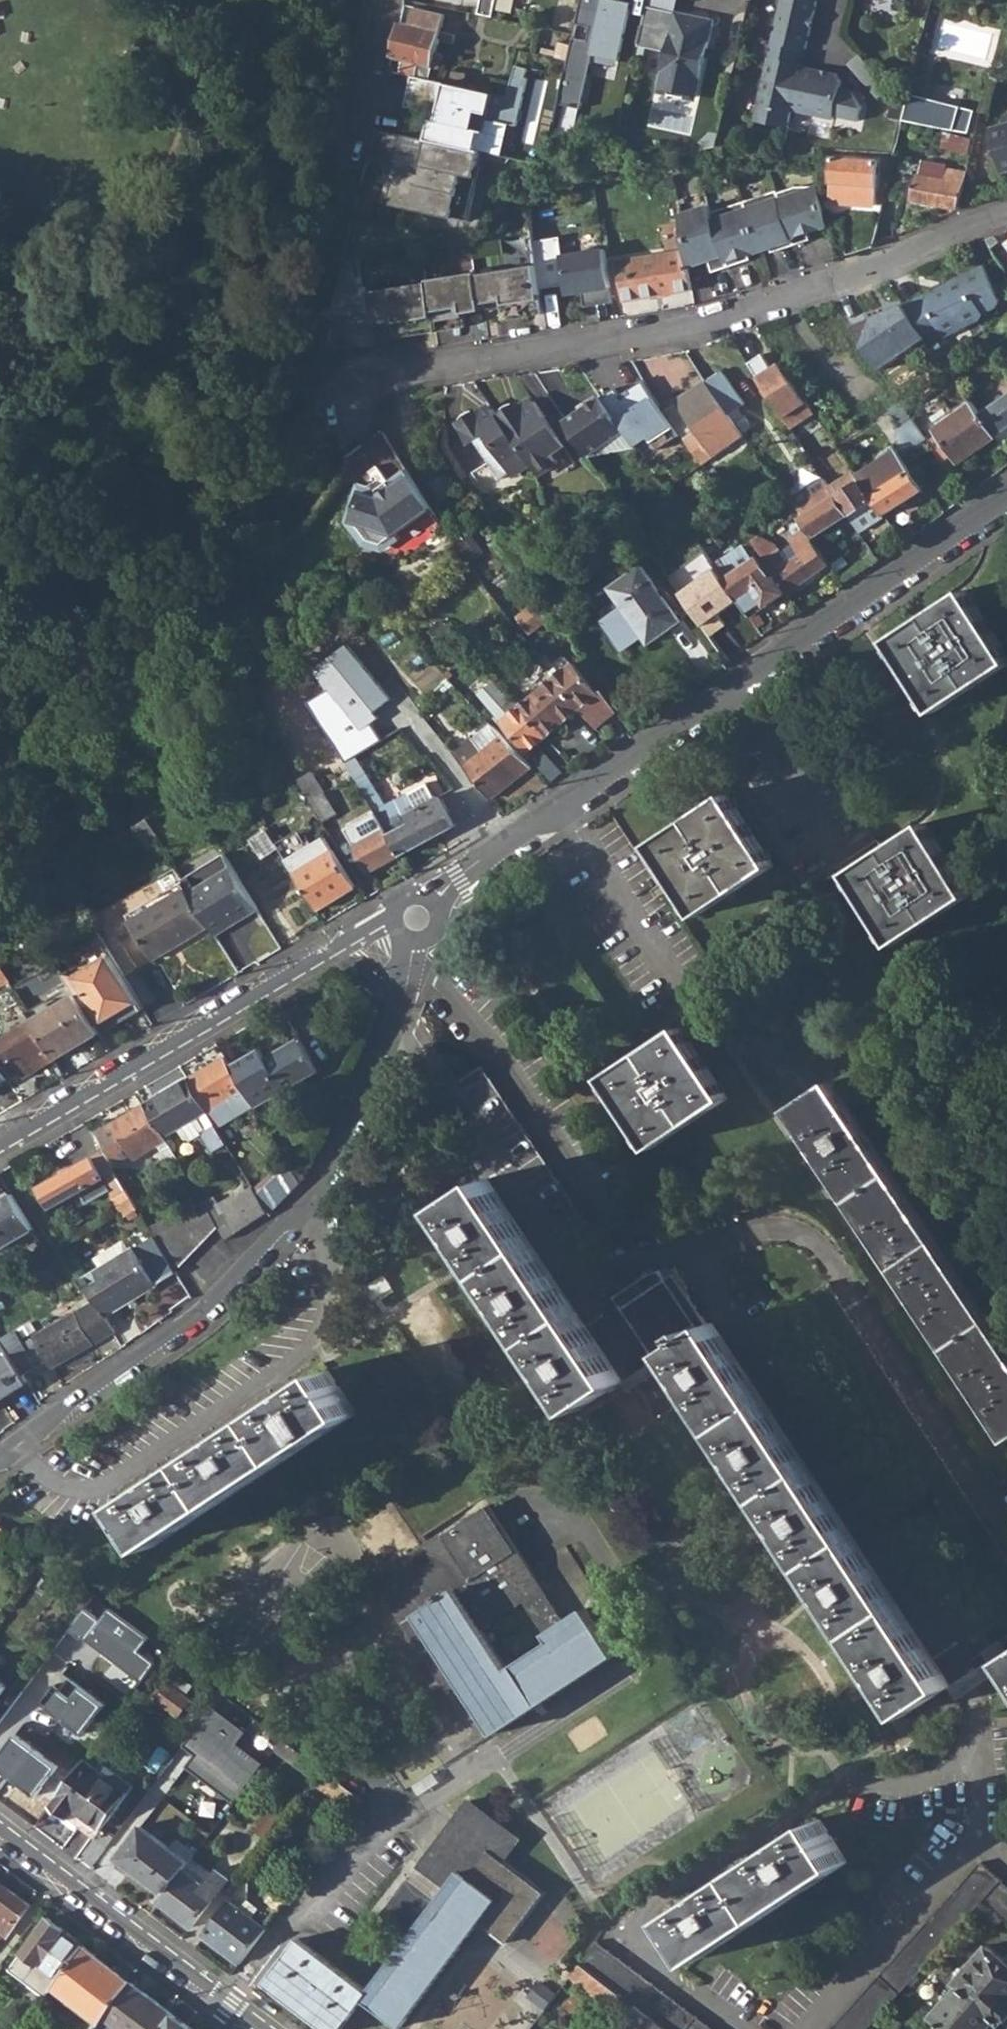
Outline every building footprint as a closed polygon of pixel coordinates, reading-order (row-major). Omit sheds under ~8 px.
[(479,13),(495,17),(498,0),(482,0),(479,13)] [(574,53),(563,103),(587,108),(597,60),(623,67),(636,1),(633,0),(585,0),(574,53)] [(819,1),(814,0),(783,0),(775,42),(804,48),(809,49),(819,1)] [(717,19),(649,5),(641,45),(670,51),(663,86),(701,95),(709,57),(704,56),(706,46),(711,47),(717,19)] [(414,6),(411,24),(441,31),(446,14),(414,6)] [(400,22),(392,57),(406,60),(403,74),(420,77),(422,64),(442,69),(445,54),(437,52),(440,40),(441,31),(411,24),(400,22)] [(440,40),(455,43),(456,35),(441,31),(440,40)] [(801,66),(804,48),(775,42),(772,57),(794,61),(797,65),(801,66)] [(558,57),(572,60),(574,53),(559,50),(558,57)] [(548,91),(532,161),(549,165),(563,103),(572,60),(558,57),(555,56),(548,91)] [(794,61),(772,57),(759,116),(789,123),(795,119),(797,109),(838,117),(839,114),(864,119),(867,104),(858,91),(845,88),(846,83),(841,74),(801,66),(797,65),(794,61)] [(496,93),(446,81),(441,121),(433,120),(427,139),(481,149),(507,154),(513,122),(492,118),(496,93)] [(524,160),(532,161),(548,91),(540,90),(524,160)] [(985,112),(913,94),(907,119),(980,131),(985,112)] [(380,112),(376,129),(413,136),(414,130),(406,128),(408,118),(380,112)] [(1003,172),(1006,171),(1006,123),(991,128),(1003,172)] [(944,148),(970,153),(973,134),(946,130),(944,148)] [(477,175),(481,149),(427,139),(422,164),(397,159),(389,205),(458,217),(466,173),(477,175)] [(836,158),(834,201),(879,204),(881,160),(836,158)] [(918,175),(912,199),(960,208),(968,175),(947,170),(948,165),(925,160),(921,176),(918,175)] [(830,226),(827,217),(824,194),(823,185),(797,187),(777,193),(795,245),(811,240),(809,233),(830,226)] [(795,245),(777,193),(776,191),(743,202),(759,249),(776,243),(779,251),(795,245)] [(709,213),(727,268),(745,261),(743,255),(759,249),(743,202),(709,213)] [(727,268),(709,213),(706,206),(680,215),(686,251),(689,267),(707,261),(711,273),(727,268)] [(604,247),(561,255),(567,293),(594,289),(595,294),(612,291),(604,247)] [(618,262),(624,301),(693,290),(689,267),(686,251),(618,262)] [(483,304),(542,294),(537,264),(478,274),(483,304)] [(985,268),(904,303),(928,339),(943,361),(955,354),(944,337),(980,321),(982,315),(996,309),(1000,301),(985,268)] [(428,282),(433,312),(483,304),(478,274),(477,272),(428,280),(428,282)] [(428,282),(369,292),(374,321),(433,312),(428,282)] [(928,339),(904,303),(857,334),(880,370),(928,339)] [(816,412),(781,362),(772,368),(763,354),(749,362),(792,428),(816,412)] [(707,381),(729,414),(745,403),(723,371),(707,381)] [(677,400),(696,432),(685,440),(702,466),(744,437),(729,414),(707,381),(677,400)] [(616,387),(599,398),(622,431),(636,453),(647,446),(650,450),(678,430),(664,409),(651,390),(628,405),(616,387)] [(601,394),(565,418),(588,453),(622,431),(599,398),(601,394)] [(1006,429),(1006,395),(980,415),(995,437),(1006,429)] [(959,462),(995,437),(980,415),(969,398),(947,413),(944,408),(931,417),(937,427),(935,429),(939,433),(952,453),(959,462)] [(563,445),(534,400),(521,409),(518,403),(499,416),(529,464),(535,472),(556,458),(552,452),(563,445)] [(664,409),(685,440),(696,432),(677,400),(664,409)] [(926,440),(904,406),(893,414),(905,431),(902,433),(901,441),(904,446),(908,452),(926,440)] [(471,437),(497,478),(510,470),(512,474),(529,464),(499,416),(494,408),(483,416),(480,411),(459,424),(468,439),(471,437)] [(927,441),(940,461),(952,453),(939,433),(927,441)] [(899,449),(903,456),(908,452),(904,446),(899,449)] [(885,514),(926,489),(903,456),(899,449),(858,474),(875,500),(884,513),(885,514)] [(884,513),(875,500),(858,474),(854,469),(830,486),(848,514),(849,516),(858,529),(884,513)] [(412,480),(405,470),(388,482),(392,487),(379,497),(364,494),(354,522),(368,540),(381,545),(431,508),(412,480)] [(815,535),(848,514),(830,486),(824,477),(789,499),(815,535)] [(760,534),(752,540),(777,575),(789,592),(823,569),(830,564),(807,530),(792,540),(796,546),(784,554),(779,547),(806,529),(797,516),(763,538),(760,534)] [(702,544),(681,559),(689,572),(693,569),(702,582),(689,590),(697,601),(693,604),(704,621),(740,599),(715,563),(702,544)] [(725,560),(734,574),(751,563),(742,548),(725,560)] [(723,557),(715,563),(740,599),(746,609),(759,600),(761,604),(766,601),(772,603),(789,592),(777,575),(773,577),(760,558),(751,563),(734,574),(725,560),(723,557)] [(650,644),(682,621),(643,566),(611,588),(623,606),(607,617),(629,649),(645,637),(650,644)] [(377,593),(385,603),(398,592),(390,583),(377,593)] [(888,640),(935,712),(1006,666),(1006,653),(966,590),(888,640)] [(759,600),(746,609),(751,616),(772,603),(766,601),(761,604),(759,600)] [(537,604),(520,617),(533,633),(549,621),(537,604)] [(374,618),(385,630),(394,622),(383,610),(374,618)] [(573,664),(557,678),(581,709),(598,729),(618,712),(604,691),(599,695),(573,664)] [(456,675),(450,669),(445,675),(450,680),(456,675)] [(557,678),(518,708),(545,738),(581,709),(557,678)] [(497,679),(481,692),(502,716),(518,703),(497,679)] [(518,708),(502,721),(528,753),(545,738),(518,708)] [(492,724),(453,752),(490,800),(533,767),(492,724)] [(547,754),(536,764),(552,782),(563,772),(547,754)] [(313,770),(299,778),(325,823),(340,814),(313,770)] [(388,805),(370,775),(359,782),(386,829),(401,855),(456,825),(440,797),(436,799),(427,783),(388,805)] [(697,917),(776,865),(729,793),(651,843),(697,917)] [(146,819),(133,826),(148,850),(161,843),(146,819)] [(849,872),(893,946),(972,896),(926,822),(849,872)] [(373,825),(352,838),(370,872),(401,855),(386,829),(378,834),(373,825)] [(268,827),(250,838),(263,860),(281,849),(268,827)] [(327,838),(288,861),(317,911),(356,888),(327,838)] [(226,853),(183,879),(188,888),(211,926),(217,935),(259,909),(226,853)] [(188,888),(131,922),(155,960),(211,926),(188,888)] [(64,973),(69,982),(113,955),(108,947),(64,973)] [(113,955),(69,982),(77,994),(96,1026),(104,1021),(121,1011),(126,1019),(144,1008),(113,955)] [(0,969),(0,990),(12,983),(2,968),(0,969)] [(55,1007),(34,1020),(57,1059),(100,1033),(96,1026),(77,994),(55,1007)] [(29,1010),(34,1020),(55,1007),(50,998),(29,1010)] [(104,1021),(109,1029),(126,1019),(121,1011),(104,1021)] [(0,1041),(0,1061),(10,1078),(23,1071),(27,1077),(57,1059),(34,1020),(0,1041)] [(651,1150),(726,1099),(683,1028),(603,1080),(651,1150)] [(266,1057),(270,1063),(304,1045),(300,1038),(266,1057)] [(261,1048),(231,1066),(256,1107),(257,1108),(320,1072),(304,1045),(270,1063),(266,1057),(261,1048)] [(216,1125),(219,1129),(256,1107),(231,1066),(226,1057),(189,1080),(216,1125)] [(15,1086),(10,1078),(0,1061),(0,1095),(15,1086)] [(483,1065),(460,1079),(574,1255),(597,1240),(483,1065)] [(189,1080),(146,1105),(166,1139),(177,1132),(191,1124),(199,1119),(206,1131),(216,1125),(189,1080)] [(790,1111),(1006,1438),(1006,1346),(834,1082),(790,1111)] [(146,1105),(99,1132),(116,1162),(133,1153),(138,1150),(141,1155),(159,1145),(171,1166),(180,1161),(166,1139),(146,1105)] [(188,1141),(201,1134),(206,1131),(199,1119),(191,1124),(177,1132),(181,1139),(188,1141)] [(133,1153),(136,1158),(141,1155),(138,1150),(133,1153)] [(105,1152),(39,1187),(51,1209),(104,1179),(120,1207),(133,1199),(105,1152)] [(302,1183),(291,1164),(257,1193),(269,1213),(270,1215),(302,1183)] [(623,1383),(488,1180),(442,1206),(579,1412),(623,1383)] [(216,1195),(205,1202),(220,1228),(227,1241),(269,1213),(257,1193),(253,1185),(238,1196),(236,1193),(220,1203),(216,1195)] [(0,1200),(0,1250),(34,1229),(12,1193),(0,1200)] [(133,1199),(120,1207),(128,1220),(141,1212),(133,1199)] [(205,1202),(194,1214),(210,1238),(220,1228),(205,1202)] [(194,1214),(182,1225),(199,1249),(210,1238),(194,1214)] [(177,1272),(188,1260),(173,1236),(182,1225),(174,1215),(155,1236),(177,1272)] [(182,1225),(173,1236),(188,1260),(199,1249),(182,1225)] [(135,1246),(82,1279),(96,1301),(106,1317),(158,1285),(135,1246)] [(669,1350),(709,1324),(675,1274),(665,1280),(659,1270),(613,1297),(652,1360),(669,1350)] [(395,1287),(386,1272),(360,1289),(369,1303),(395,1287)] [(16,1330),(2,1338),(24,1376),(48,1362),(52,1369),(116,1333),(106,1317),(96,1301),(33,1337),(24,1343),(16,1330)] [(709,1324),(669,1350),(908,1716),(952,1686),(714,1321),(709,1324)] [(0,1362),(0,1400),(28,1383),(11,1355),(0,1362)] [(329,1370),(124,1504),(152,1548),(357,1413),(329,1370)] [(564,1621),(489,1506),(377,1578),(422,1645),(435,1637),(496,1735),(619,1655),(587,1606),(564,1621)] [(94,1596),(78,1617),(104,1637),(120,1616),(106,1605),(94,1596)] [(171,1685),(193,1700),(207,1682),(184,1666),(171,1685)] [(171,1685),(158,1702),(181,1718),(193,1700),(171,1685)] [(57,1692),(29,1729),(66,1756),(93,1720),(57,1692)] [(223,1694),(217,1702),(229,1711),(235,1703),(223,1694)] [(242,1716),(232,1729),(248,1743),(258,1731),(242,1716)] [(248,1743),(254,1748),(264,1736),(258,1731),(248,1743)] [(276,1749),(315,1779),(323,1770),(283,1739),(276,1749)] [(86,1759),(51,1805),(95,1838),(134,1785),(106,1764),(102,1771),(86,1759)] [(315,1779),(314,1781),(355,1811),(363,1800),(323,1770),(315,1779)] [(265,1983),(327,2028),(342,2028),(364,2000),(401,2027),(482,1921),(509,1942),(546,1895),(505,1859),(521,1838),(470,1799),(420,1864),(428,1870),(449,1886),(437,1901),(369,1991),(299,1938),(265,1983)] [(820,1818),(671,1916),(700,1960),(848,1862),(820,1818)] [(142,1825),(118,1857),(165,1894),(185,1868),(190,1862),(171,1848),(142,1825)] [(171,1848),(190,1862),(195,1854),(177,1840),(171,1848)] [(975,1910),(983,1900),(1004,1918),(1006,1921),(1006,1884),(981,1861),(830,2028),(868,2028),(975,1910)] [(165,1894),(159,1901),(193,1926),(229,1878),(216,1867),(204,1884),(185,1868),(165,1894)] [(31,1906),(0,1882),(0,1939),(5,1934),(8,1936),(31,1906)] [(231,1900),(205,1935),(241,1962),(267,1927),(254,1917),(261,1907),(249,1898),(242,1908),(231,1900)] [(59,1980),(84,1947),(46,1918),(21,1951),(43,1969),(34,1980),(47,1989),(55,1978),(59,1980)] [(581,1962),(620,1992),(627,1997),(635,2003),(637,2005),(669,2028),(714,2028),(597,1941),(581,1962)] [(933,2016),(943,2025),(940,2028),(988,2028),(997,2019),(1002,2023),(1004,2021),(1006,2018),(1006,1962),(988,1946),(957,1982),(961,1985),(933,2016)] [(98,1957),(96,1956),(84,1947),(59,1980),(53,1986),(101,2023),(105,2018),(131,1984),(115,1972),(97,1958),(98,1957)] [(581,1962),(571,1974),(610,2004),(620,1992),(581,1962)] [(175,2015),(132,1983),(131,1984),(105,2018),(120,2028),(164,2028),(175,2015)] [(620,2028),(622,2028),(669,2028),(637,2005),(620,2028)] [(175,2015),(164,2028),(194,2028),(175,2015)]
